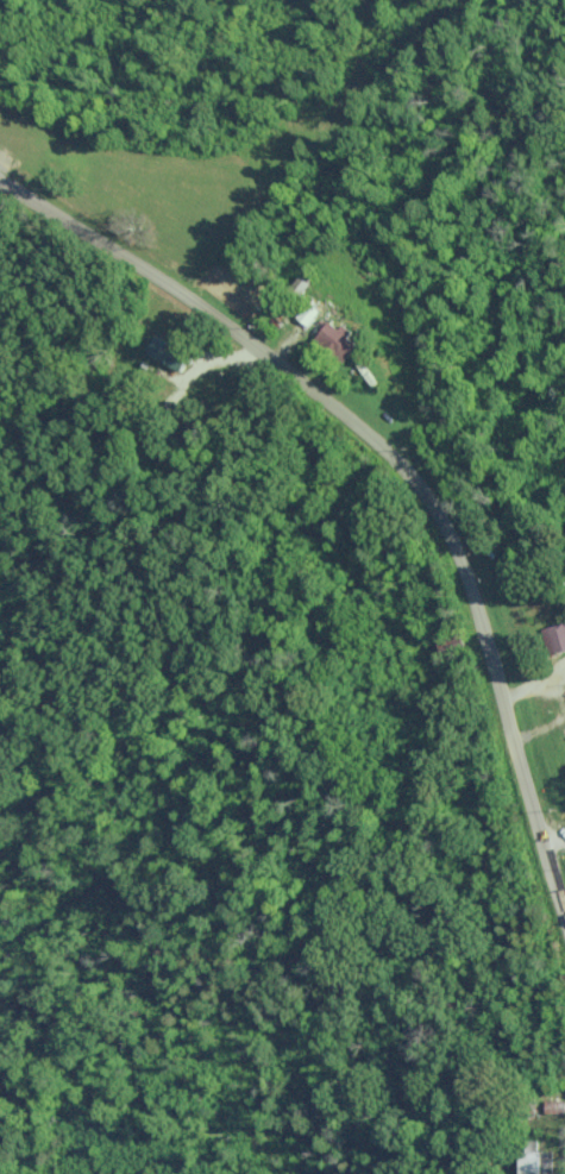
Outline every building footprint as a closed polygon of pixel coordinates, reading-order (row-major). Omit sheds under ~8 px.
[(324,309),(313,301),(302,317),(313,325),(324,309)] [(318,338),(344,364),(366,342),(341,316),(318,338)] [(183,374),(195,356),(160,332),(148,350),(183,374)] [(546,629),(555,656),(564,653),(564,623),(546,629)] [(447,642),(447,653),(462,652),(461,641),(447,642)] [(558,1173),(558,1150),(520,1150),(520,1173),(558,1173)]
